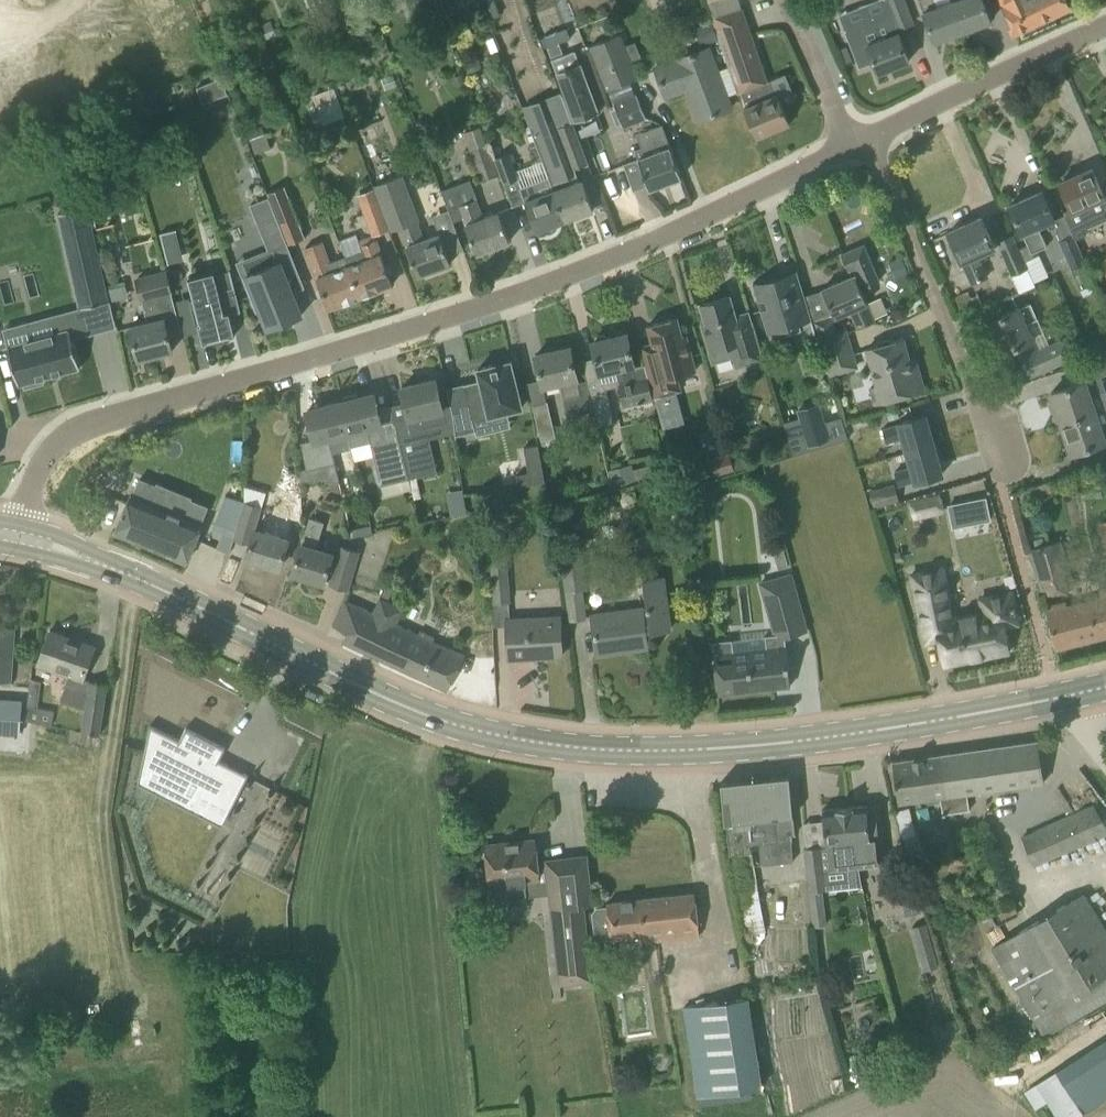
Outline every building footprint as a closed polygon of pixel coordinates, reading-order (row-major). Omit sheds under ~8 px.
[(889,14),(860,26),(878,73),(909,61),(897,30),(914,24),(905,0),(884,0),(889,14)] [(950,0),(938,5),(936,0),(919,0),(923,10),(922,11),(934,42),(962,31),(950,0)] [(962,31),(990,21),(982,0),(950,0),(962,31)] [(1016,35),(1069,10),(1065,0),(999,0),(1016,35)] [(746,106),(743,107),(756,137),(790,123),(777,93),(776,94),(770,80),(767,81),(742,9),(711,19),(728,66),(737,91),(738,94),(741,93),(746,106)] [(693,29),(699,46),(717,40),(711,23),(693,29)] [(588,46),(607,90),(607,91),(631,81),(638,78),(631,61),(640,57),(635,42),(626,46),(621,34),(588,46)] [(559,42),(547,46),(551,56),(563,52),(559,42)] [(686,89),(698,120),(731,108),(726,95),(723,88),(717,70),(708,46),(654,65),(665,96),(686,89)] [(465,60),(467,75),(476,73),(480,66),(479,58),(465,60)] [(555,73),(574,122),(599,113),(580,64),(556,72),(555,73)] [(728,66),(717,70),(723,88),(726,95),(737,91),(728,66)] [(219,81),(195,91),(201,108),(226,97),(219,81)] [(311,96),(323,127),(345,119),(333,87),(311,96)] [(646,118),(637,95),(613,104),(621,127),(646,118)] [(588,164),(573,124),(556,130),(571,170),(588,164)] [(634,149),(649,189),(681,177),(662,124),(635,134),(640,147),(634,149)] [(480,181),(499,174),(493,158),(494,158),(488,144),(486,145),(469,151),(480,181)] [(493,158),(499,174),(500,174),(503,184),(518,179),(508,153),(494,158),(493,158)] [(1072,234),(1074,239),(1085,234),(1087,228),(1105,219),(1105,212),(1101,200),(1105,199),(1092,169),(1059,183),(1071,209),(1063,212),(1073,234),(1072,234)] [(373,188),(389,230),(390,232),(400,228),(417,275),(450,263),(439,232),(426,237),(403,175),(373,186),(374,188),(373,188)] [(565,220),(553,189),(548,177),(520,188),(535,231),(565,220)] [(582,179),(553,189),(565,220),(593,210),(582,179)] [(463,218),(476,253),(509,241),(498,211),(484,216),(470,180),(441,190),(453,222),(463,218)] [(295,213),(284,186),(267,193),(271,205),(278,220),(295,213)] [(371,236),(389,230),(373,188),(356,195),(371,236)] [(1027,245),(1018,249),(1024,261),(1034,257),(1032,253),(1046,246),(1038,229),(1054,221),(1041,191),(1009,205),(1027,245)] [(58,208),(86,206),(84,192),(57,195),(58,208)] [(278,220),(271,205),(253,213),(269,253),(288,246),(278,220)] [(58,214),(80,309),(108,303),(86,208),(58,214)] [(948,233),(971,283),(988,276),(979,256),(995,249),(981,218),(948,233)] [(181,255),(175,231),(177,230),(176,229),(160,233),(168,264),(169,264),(168,259),(181,255)] [(339,240),(344,256),(352,280),(358,297),(392,284),(381,253),(382,253),(376,239),(359,245),(355,234),(339,240)] [(1074,239),(1072,234),(1058,241),(1079,289),(1093,284),(1084,263),(1085,263),(1074,239)] [(1024,261),(1018,249),(1012,235),(996,242),(1019,292),(1035,285),(1024,261)] [(352,280),(344,256),(330,261),(322,241),(303,248),(315,279),(316,278),(327,308),(358,297),(352,280)] [(841,254),(848,270),(849,270),(852,276),(822,288),(835,318),(849,312),(856,329),(874,321),(867,303),(860,287),(862,287),(863,288),(879,281),(863,244),(841,254)] [(889,262),(895,278),(908,273),(901,257),(889,262)] [(301,315),(280,261),(242,276),(256,312),(260,310),(267,328),(301,315)] [(172,350),(165,321),(178,318),(166,270),(135,278),(140,301),(141,300),(147,320),(130,324),(138,359),(172,350)] [(798,346),(818,340),(812,320),(796,270),(752,284),(767,333),(779,330),(781,335),(793,332),(798,346)] [(240,311),(234,287),(219,291),(214,273),(187,280),(203,342),(235,334),(230,314),(240,311)] [(954,296),(963,316),(983,308),(977,295),(970,297),(968,291),(954,296)] [(729,296),(700,305),(706,324),(701,325),(707,346),(709,352),(712,363),(726,360),(732,358),(735,368),(764,360),(759,343),(752,322),(750,312),(736,317),(729,296)] [(1008,312),(988,321),(1002,353),(1005,352),(1009,359),(1010,362),(1018,380),(1074,355),(1066,337),(1038,349),(1026,323),(1037,318),(1030,303),(1008,312)] [(8,346),(18,384),(23,383),(24,388),(43,383),(42,378),(80,367),(72,339),(88,334),(83,316),(54,324),(57,333),(8,346)] [(818,340),(821,350),(848,342),(846,334),(848,333),(846,327),(837,330),(832,316),(812,320),(818,340)] [(652,343),(639,347),(644,364),(644,366),(653,398),(654,398),(656,398),(663,429),(664,428),(684,423),(676,392),(681,391),(677,377),(696,371),(686,336),(682,337),(677,318),(647,326),(652,343)] [(848,342),(821,350),(829,377),(858,368),(848,333),(846,334),(848,342)] [(626,334),(592,342),(600,375),(617,371),(620,385),(618,385),(622,407),(653,400),(653,398),(644,366),(644,364),(634,367),(626,334)] [(874,385),(868,387),(873,404),(924,390),(918,368),(912,370),(903,338),(864,350),(874,385)] [(570,347),(535,355),(540,377),(543,389),(560,385),(563,399),(566,415),(592,409),(592,408),(593,408),(586,379),(577,381),(574,369),(570,347)] [(480,380),(464,384),(472,419),(521,407),(510,361),(478,369),(480,380)] [(1058,423),(1105,408),(1105,393),(1100,376),(1051,392),(1056,406),(1053,407),(1058,423)] [(408,416),(394,420),(401,446),(408,478),(437,472),(423,416),(443,411),(435,379),(401,387),(408,416)] [(464,384),(446,388),(453,415),(455,435),(475,431),(472,419),(464,384)] [(344,401),(339,402),(347,435),(350,446),(370,442),(380,485),(408,478),(401,446),(394,420),(381,423),(374,394),(358,398),(357,394),(343,397),(344,401)] [(532,405),(535,417),(540,441),(555,437),(547,401),(532,405)] [(329,439),(347,435),(339,402),(307,410),(314,439),(299,442),(305,468),(299,469),(300,481),(339,481),(329,439)] [(593,408),(592,408),(592,409),(597,428),(614,424),(609,404),(593,408)] [(1058,423),(1064,440),(1067,439),(1071,453),(1105,442),(1105,441),(1105,408),(1058,423)] [(897,409),(886,412),(888,420),(899,417),(897,409)] [(893,456),(904,453),(904,452),(933,444),(925,415),(895,423),(896,424),(881,428),(886,443),(889,443),(893,456)] [(904,452),(904,453),(908,467),(893,471),(898,486),(912,482),(912,483),(942,474),(933,444),(904,452)] [(515,452),(520,485),(543,481),(537,449),(515,452)] [(709,459),(714,476),(734,470),(729,453),(709,459)] [(874,489),(870,490),(875,508),(899,501),(894,483),(874,489)] [(445,492),(449,516),(466,512),(462,489),(445,492)] [(147,545),(187,561),(202,524),(183,516),(152,503),(131,494),(115,531),(147,545)] [(909,500),(913,520),(943,515),(939,494),(909,500)] [(245,558),(247,559),(248,564),(259,567),(262,563),(279,568),(300,502),(280,496),(269,531),(255,527),(262,506),(245,501),(233,538),(250,543),(245,558)] [(301,542),(292,572),(324,581),(333,551),(316,546),(324,522),(309,518),(302,542),(301,542)] [(1030,549),(1044,596),(1075,587),(1061,540),(1030,549)] [(341,545),(329,583),(348,589),(360,551),(341,545)] [(789,566),(783,545),(772,548),(778,569),(789,566)] [(586,619),(583,590),(587,590),(582,555),(560,558),(568,621),(586,619)] [(489,557),(492,603),(510,602),(506,556),(489,557)] [(911,574),(921,623),(925,642),(939,639),(944,665),(1009,652),(1004,626),(1018,623),(1012,592),(980,598),(984,616),(953,622),(943,568),(911,574)] [(790,686),(785,638),(782,618),(801,613),(791,574),(760,583),(774,634),(764,636),(766,649),(733,653),(732,640),(712,642),(718,695),(790,686)] [(645,605),(591,613),(597,655),(647,648),(645,632),(649,632),(649,634),(672,631),(664,576),(641,579),(645,605)] [(1047,611),(1056,649),(1105,636),(1105,586),(1096,588),(1098,597),(1065,605),(1064,601),(1046,606),(1047,611)] [(359,606),(352,622),(342,641),(447,691),(464,654),(433,639),(397,623),(372,611),(359,606)] [(506,617),(507,637),(509,659),(561,656),(559,614),(506,617)] [(11,681),(14,627),(0,626),(0,680),(11,681)] [(84,711),(80,732),(99,734),(107,683),(90,680),(83,678),(94,646),(50,631),(38,666),(67,677),(59,700),(84,711)] [(30,678),(29,691),(25,720),(50,725),(54,711),(37,707),(41,682),(30,678)] [(0,698),(0,733),(18,734),(20,699),(0,698)] [(149,725),(142,762),(162,772),(155,787),(194,807),(191,811),(222,827),(248,775),(218,760),(225,748),(185,728),(179,740),(149,725)] [(892,761),(895,783),(898,804),(939,799),(942,814),(969,810),(967,793),(1044,782),(1038,741),(892,761)] [(729,855),(750,852),(749,844),(758,843),(760,865),(792,861),(790,834),(794,834),(788,776),(721,783),(729,855)] [(866,805),(847,807),(822,809),(829,871),(885,865),(879,805),(866,806),(866,805)] [(1032,863),(1105,833),(1105,825),(1093,805),(1021,835),(1032,863)] [(895,811),(905,851),(909,864),(916,879),(931,874),(920,847),(919,848),(916,840),(917,839),(909,808),(895,811)] [(527,896),(526,890),(540,888),(535,839),(485,845),(492,900),(527,896)] [(803,847),(808,892),(822,891),(827,890),(825,871),(824,871),(821,847),(821,846),(803,847)] [(545,860),(559,984),(592,980),(583,905),(592,904),(587,855),(545,860)] [(896,883),(905,916),(921,911),(912,878),(896,883)] [(733,892),(740,936),(765,931),(757,888),(733,892)] [(593,913),(595,935),(600,939),(643,934),(644,942),(699,936),(694,893),(607,903),(607,907),(596,908),(593,913)] [(1043,1037),(1105,999),(1105,942),(1079,896),(992,949),(1043,1037)] [(925,923),(912,927),(924,971),(938,967),(925,923)] [(682,1008),(696,1097),(762,1087),(747,998),(682,1008)] [(1019,1096),(1029,1111),(1046,1101),(1056,1116),(1072,1116),(1082,1110),(1084,1113),(1105,1098),(1105,1038),(1055,1070),(1056,1072),(1019,1096)] [(876,1048),(881,1065),(904,1056),(898,1040),(876,1048)]
